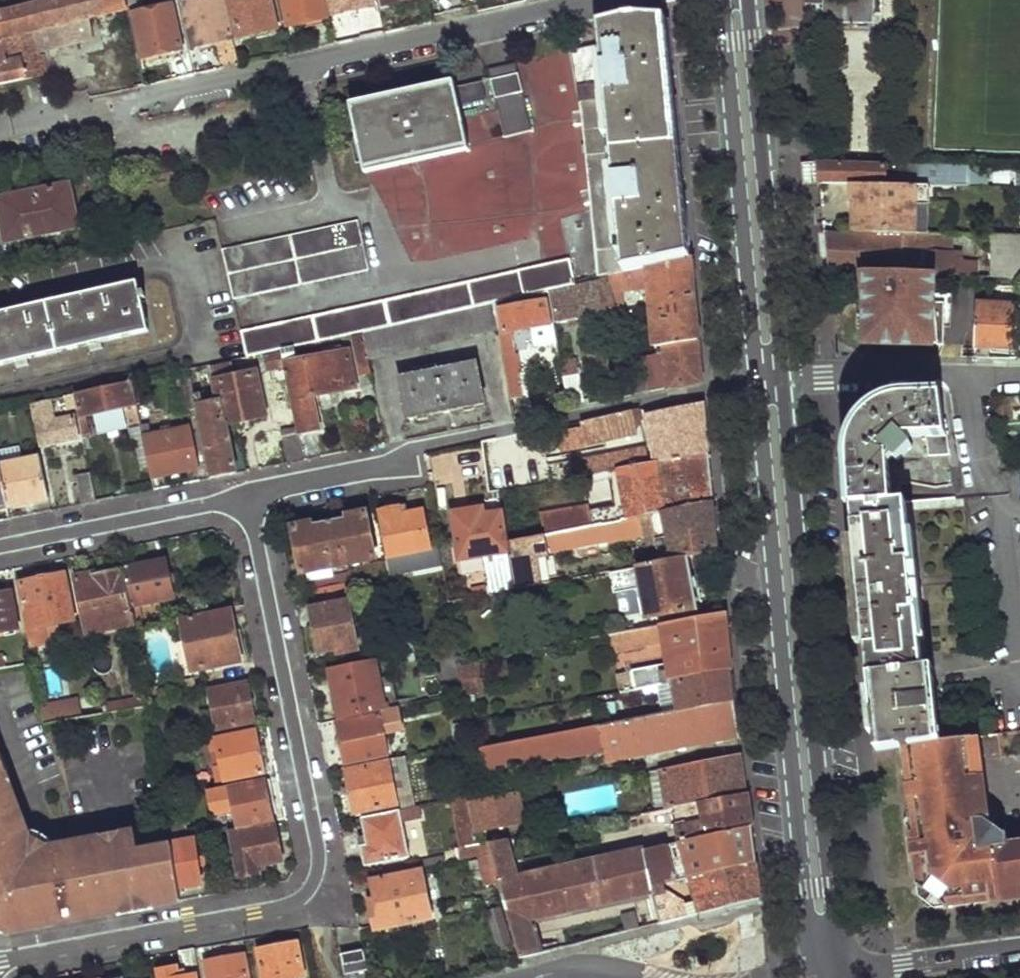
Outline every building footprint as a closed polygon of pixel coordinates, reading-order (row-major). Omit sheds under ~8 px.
[(234,36),(226,0),(208,0),(184,5),(193,45),(215,40),(221,67),(240,63),(234,36)] [(238,35),(279,26),(274,0),(231,0),(238,35)] [(288,24),(330,15),(327,0),(283,0),(288,24)] [(335,13),(373,6),(372,0),(332,0),(335,13)] [(823,21),(874,24),(874,15),(883,16),(884,0),(825,0),(825,3),(806,2),(806,10),(805,13),(824,14),(823,21)] [(175,8),(135,17),(143,56),(183,47),(175,8)] [(635,17),(599,25),(602,46),(571,52),(591,264),(593,280),(614,275),(690,258),(669,19),(635,17)] [(518,64),(491,70),(507,135),(534,128),(518,64)] [(454,80),(350,103),(366,173),(370,173),(469,150),(459,106),(454,80)] [(481,83),(459,88),(462,104),(484,100),(481,83)] [(821,171),(820,162),(800,165),(802,184),(822,182),(821,171)] [(821,171),(822,182),(854,183),(886,184),(887,164),(820,162),(821,171)] [(887,164),(886,184),(910,184),(910,172),(910,164),(887,164)] [(910,164),(910,172),(967,175),(967,166),(910,164)] [(1000,186),(1019,187),(1019,168),(1001,167),(1000,186)] [(968,182),(989,184),(990,170),(969,168),(968,182)] [(910,172),(910,184),(929,185),(966,185),(967,175),(910,172)] [(854,183),(855,233),(929,234),(929,185),(910,184),(886,184),(854,183)] [(0,199),(0,209),(7,242),(78,227),(70,185),(0,199)] [(579,215),(563,218),(571,259),(575,258),(580,282),(593,280),(591,264),(579,215)] [(358,220),(224,250),(237,300),(370,272),(358,220)] [(828,252),(830,270),(859,271),(936,275),(951,276),(952,234),(929,234),(855,233),(826,232),(828,252)] [(995,235),(994,255),(1019,256),(1019,236),(995,235)] [(571,259),(245,331),(251,354),(283,347),(298,344),(367,329),(499,300),(539,291),(553,288),(581,283),(580,282),(575,258),(571,259)] [(690,258),(614,275),(615,280),(619,310),(627,308),(625,290),(649,289),(655,347),(665,346),(697,340),(690,258)] [(859,271),(866,345),(942,346),(944,306),(937,305),(936,275),(859,271)] [(615,280),(557,292),(562,322),(619,310),(615,280)] [(0,314),(0,366),(150,333),(139,283),(0,314)] [(539,291),(499,300),(503,328),(510,376),(521,374),(516,330),(552,324),(549,300),(540,302),(539,291)] [(499,300),(367,329),(367,334),(371,358),(503,328),(499,300)] [(978,346),(1019,348),(1019,335),(1019,306),(979,303),(978,346)] [(953,306),(944,306),(942,346),(953,347),(953,306)] [(367,334),(357,337),(363,374),(374,372),(371,358),(367,334)] [(632,394),(652,391),(701,381),(697,340),(665,346),(666,354),(648,358),(650,374),(630,377),(632,394)] [(350,348),(301,358),(298,344),(283,347),(283,352),(286,365),(298,427),(299,433),(326,426),(320,393),(357,386),(350,348)] [(283,352),(269,354),(272,369),(286,365),(283,352)] [(578,359),(563,362),(569,407),(584,404),(578,359)] [(268,415),(260,373),(242,376),(240,362),(217,367),(220,381),(217,382),(222,401),(211,404),(209,392),(197,395),(199,407),(210,478),(237,472),(229,424),(268,415)] [(478,363),(401,378),(409,419),(485,403),(478,363)] [(137,380),(79,392),(80,401),(83,416),(97,413),(102,434),(130,428),(125,407),(140,403),(137,380)] [(195,384),(185,385),(189,409),(199,407),(197,395),(195,384)] [(79,392),(67,395),(69,403),(80,401),(79,392)] [(851,490),(853,506),(892,503),(889,464),(894,464),(913,447),(904,436),(928,436),(930,455),(951,455),(942,396),(904,397),(897,397),(891,399),(886,401),(879,405),(873,409),(868,413),(863,418),(859,423),(857,429),(854,435),(852,440),(851,446),(850,452),(850,457),(849,462),(849,467),(850,481),(851,490)] [(75,405),(54,409),(53,398),(36,402),(42,434),(79,426),(75,405)] [(704,401),(646,415),(652,447),(588,460),(589,472),(620,466),(709,450),(706,424),(704,401)] [(633,411),(582,421),(583,426),(585,442),(638,431),(633,411)] [(583,426),(557,432),(560,447),(585,442),(583,426)] [(191,427),(145,436),(152,478),(199,467),(191,427)] [(298,427),(283,430),(289,462),(305,459),(299,433),(298,427)] [(7,505),(48,497),(42,456),(24,460),(21,445),(0,448),(0,459),(0,461),(7,505)] [(709,450),(620,466),(627,508),(629,517),(714,501),(712,476),(709,450)] [(91,471),(76,475),(82,503),(96,500),(91,471)] [(714,501),(629,517),(556,530),(544,533),(548,553),(553,552),(669,530),(675,559),(688,557),(720,551),(717,523),(714,501)] [(421,502),(381,510),(391,560),(388,561),(389,565),(391,575),(405,572),(401,553),(431,548),(421,502)] [(863,605),(870,674),(924,668),(907,502),(892,503),(853,506),(863,605)] [(460,561),(484,557),(492,595),(515,590),(506,539),(502,510),(479,514),(478,506),(451,511),(460,561)] [(627,508),(576,519),(576,515),(554,520),(556,530),(629,517),(627,508)] [(367,513),(293,529),(302,575),(376,559),(367,513)] [(515,590),(559,581),(553,552),(548,553),(544,533),(506,539),(515,590)] [(675,559),(639,566),(648,618),(697,608),(688,557),(675,559)] [(167,560),(124,569),(132,608),(141,606),(175,599),(167,560)] [(389,565),(292,586),(294,596),(309,593),(355,583),(391,575),(389,565)] [(124,569),(77,578),(87,635),(94,634),(93,627),(127,620),(129,626),(135,625),(132,608),(124,569)] [(50,642),(49,637),(59,635),(57,623),(75,620),(67,574),(21,582),(33,645),(50,642)] [(355,583),(309,593),(321,653),(340,650),(341,656),(361,652),(352,603),(359,601),(355,583)] [(488,585),(448,593),(449,603),(490,595),(488,585)] [(0,594),(0,632),(19,628),(13,592),(0,594)] [(141,606),(132,608),(135,625),(135,626),(145,623),(141,606)] [(232,612),(182,622),(192,672),(242,662),(232,612)] [(727,612),(662,625),(665,640),(669,663),(633,670),(637,689),(673,682),(733,670),(730,640),(727,612)] [(665,640),(662,625),(611,635),(614,650),(665,640)] [(456,645),(439,648),(447,697),(463,693),(459,670),(456,645)] [(376,661),(331,670),(338,704),(344,704),(348,719),(380,712),(386,711),(376,661)] [(487,700),(482,665),(459,670),(463,693),(465,704),(487,700)] [(905,746),(941,741),(933,667),(924,668),(870,674),(872,691),(876,738),(878,749),(905,746)] [(733,670),(673,682),(679,711),(735,700),(734,688),(733,670)] [(247,683),(210,691),(218,724),(211,725),(214,738),(256,729),(247,683)] [(147,694),(97,704),(99,714),(149,704),(149,700),(147,694)] [(679,711),(482,749),(472,751),(461,753),(465,778),(606,751),(608,763),(740,737),(737,719),(735,700),(679,711)] [(97,704),(79,708),(80,718),(99,714),(97,704)] [(380,712),(381,717),(340,725),(347,764),(390,756),(385,737),(405,732),(400,707),(386,711),(380,712)] [(54,709),(42,711),(45,725),(57,722),(54,709)] [(478,721),(468,723),(472,751),(482,749),(478,721)] [(256,733),(218,740),(226,782),(265,774),(256,733)] [(912,833),(913,844),(918,883),(950,907),(1019,897),(1019,832),(1000,835),(999,831),(993,832),(990,819),(986,820),(979,771),(976,771),(970,737),(941,741),(905,746),(913,806),(917,832),(912,833)] [(742,753),(649,771),(656,811),(747,793),(742,753)] [(0,757),(0,828),(10,856),(34,851),(0,757)] [(412,777),(407,757),(390,760),(390,765),(394,781),(412,777)] [(390,765),(347,774),(356,815),(399,806),(394,781),(390,765)] [(266,783),(208,794),(211,815),(233,811),(235,826),(273,819),(266,783)] [(519,792),(474,802),(480,830),(525,821),(519,792)] [(656,811),(597,822),(599,830),(664,818),(668,844),(679,841),(752,827),(749,808),(747,793),(656,811)] [(466,799),(451,802),(461,849),(475,846),(466,799)] [(917,832),(913,806),(908,807),(912,833),(917,832)] [(412,858),(405,823),(424,820),(422,808),(364,820),(369,845),(362,847),(366,867),(412,858)] [(190,838),(186,820),(170,823),(173,841),(190,838)] [(276,827),(233,835),(241,878),(261,874),(259,867),(283,862),(276,827)] [(752,827),(679,841),(689,878),(695,876),(756,862),(754,846),(752,827)] [(29,930),(56,926),(53,915),(60,913),(68,923),(183,902),(174,845),(148,850),(149,863),(140,865),(139,856),(43,874),(34,851),(10,856),(0,828),(0,936),(29,930)] [(134,832),(34,851),(43,874),(139,856),(138,852),(134,832)] [(644,849),(518,877),(508,839),(488,843),(492,855),(499,883),(521,959),(532,956),(587,942),(585,933),(533,946),(526,919),(653,890),(651,880),(644,849)] [(195,841),(174,845),(183,902),(205,898),(195,841)] [(492,855),(488,843),(475,846),(461,849),(463,861),(480,858),(492,855)] [(668,844),(644,849),(651,880),(675,875),(668,844)] [(148,850),(138,852),(139,856),(140,865),(149,863),(148,850)] [(492,855),(480,858),(487,886),(499,883),(492,855)] [(756,862),(695,876),(701,899),(658,910),(661,923),(761,897),(759,880),(756,862)] [(423,873),(373,883),(378,909),(371,910),(375,931),(433,919),(423,873)] [(950,907),(918,883),(919,895),(937,908),(950,907)] [(501,908),(487,912),(498,949),(511,946),(501,908)] [(56,926),(68,923),(60,913),(53,915),(56,926)] [(260,953),(265,977),(306,977),(300,945),(260,953)] [(159,973),(160,977),(197,977),(195,967),(198,966),(196,951),(181,954),(183,968),(159,973)] [(342,959),(346,977),(348,977),(359,975),(369,973),(366,954),(342,959)] [(206,963),(209,977),(248,977),(245,956),(206,963)]
